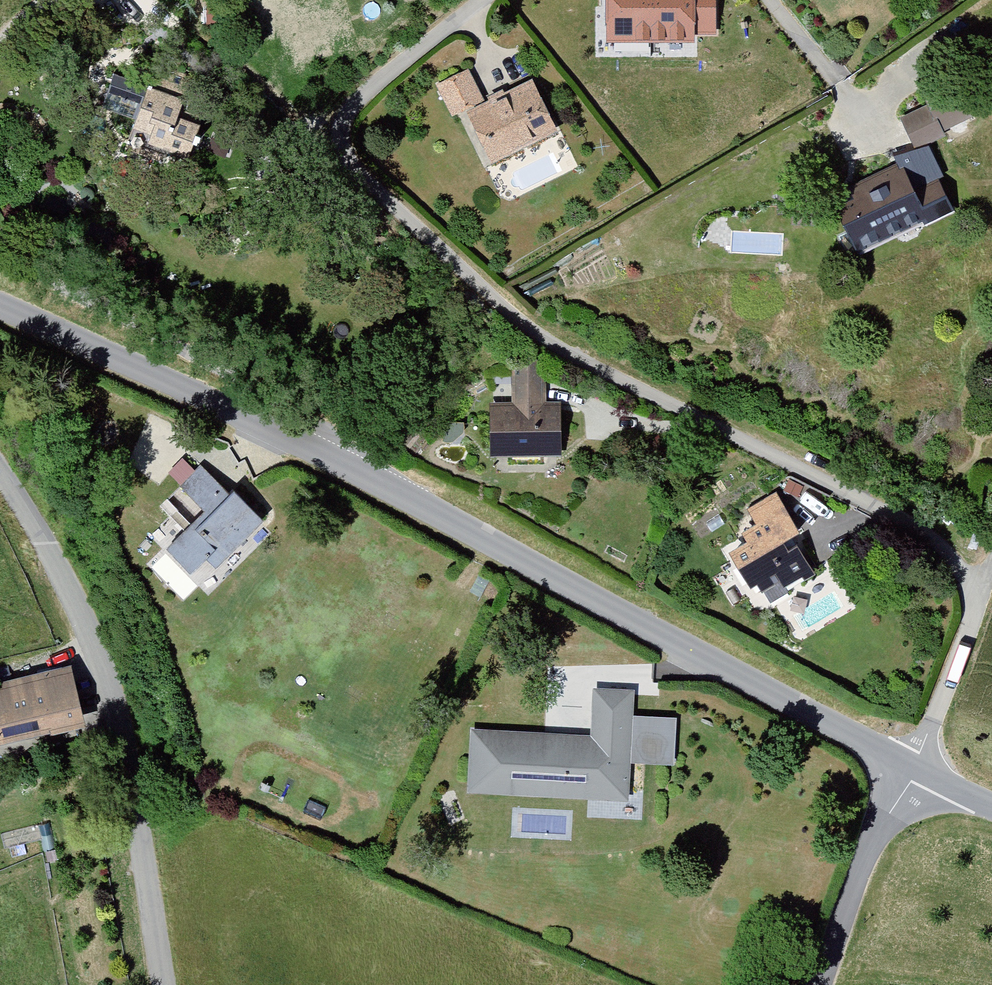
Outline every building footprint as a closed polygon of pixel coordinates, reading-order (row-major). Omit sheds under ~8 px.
[(605,42),(695,41),(695,33),(716,33),(715,0),(605,0),(605,42)] [(471,116),(496,168),(561,137),(536,84),(489,106),(470,67),(437,82),(456,123),(471,116)] [(139,114),(148,80),(116,72),(108,106),(139,114)] [(836,201),(863,259),(958,214),(943,183),(949,139),(986,120),(966,82),(930,100),(931,107),(903,119),(917,151),(908,167),(836,201)] [(151,151),(194,166),(212,112),(152,92),(138,133),(151,151)] [(497,462),(569,458),(566,407),(552,408),(551,376),(518,377),(519,410),(494,412),(497,462)] [(183,494),(207,517),(229,495),(205,471),(183,494)] [(201,584),(213,571),(221,578),(269,528),(240,500),(204,539),(197,532),(173,558),(201,584)] [(766,587),(774,602),(818,578),(804,553),(806,541),(784,500),(753,517),(761,532),(748,539),(756,553),(742,561),(759,591),(766,587)] [(92,735),(77,671),(0,690),(0,734),(5,755),(92,735)] [(589,823),(645,826),(647,791),(634,791),(635,768),(679,770),(681,722),(638,720),(639,696),(599,694),(597,741),(473,735),(470,800),(590,806),(589,823)]
